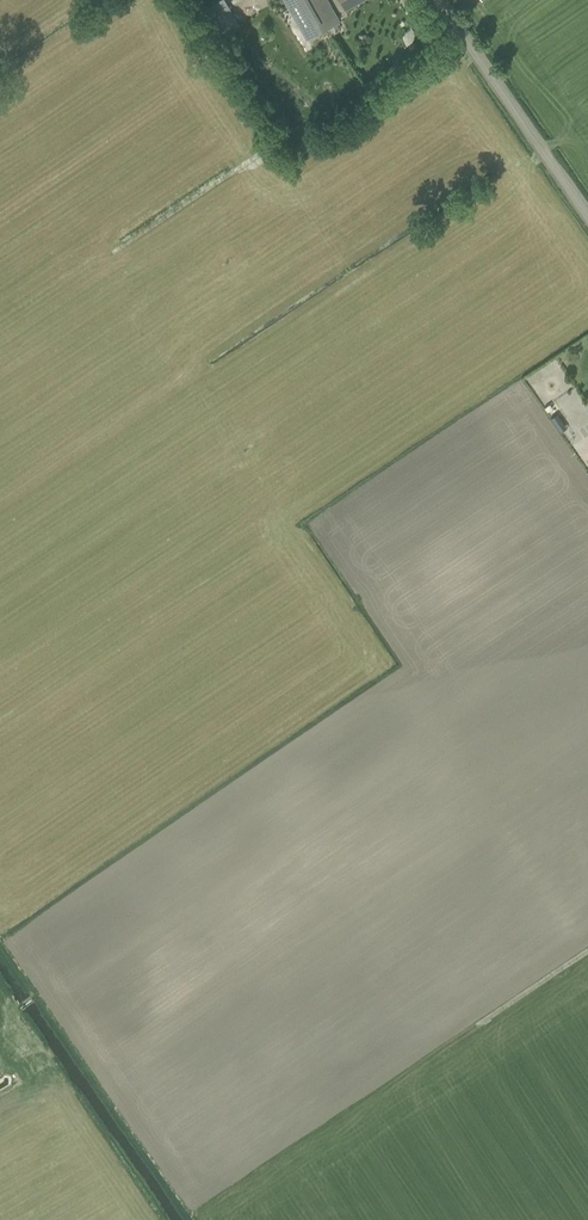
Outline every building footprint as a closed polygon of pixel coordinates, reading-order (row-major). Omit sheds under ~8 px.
[(306,40),(331,27),(338,23),(340,21),(328,0),(284,0),(306,40)] [(342,11),(363,0),(336,0),(342,11)] [(338,23),(331,27),(334,33),(341,29),(338,23)]
